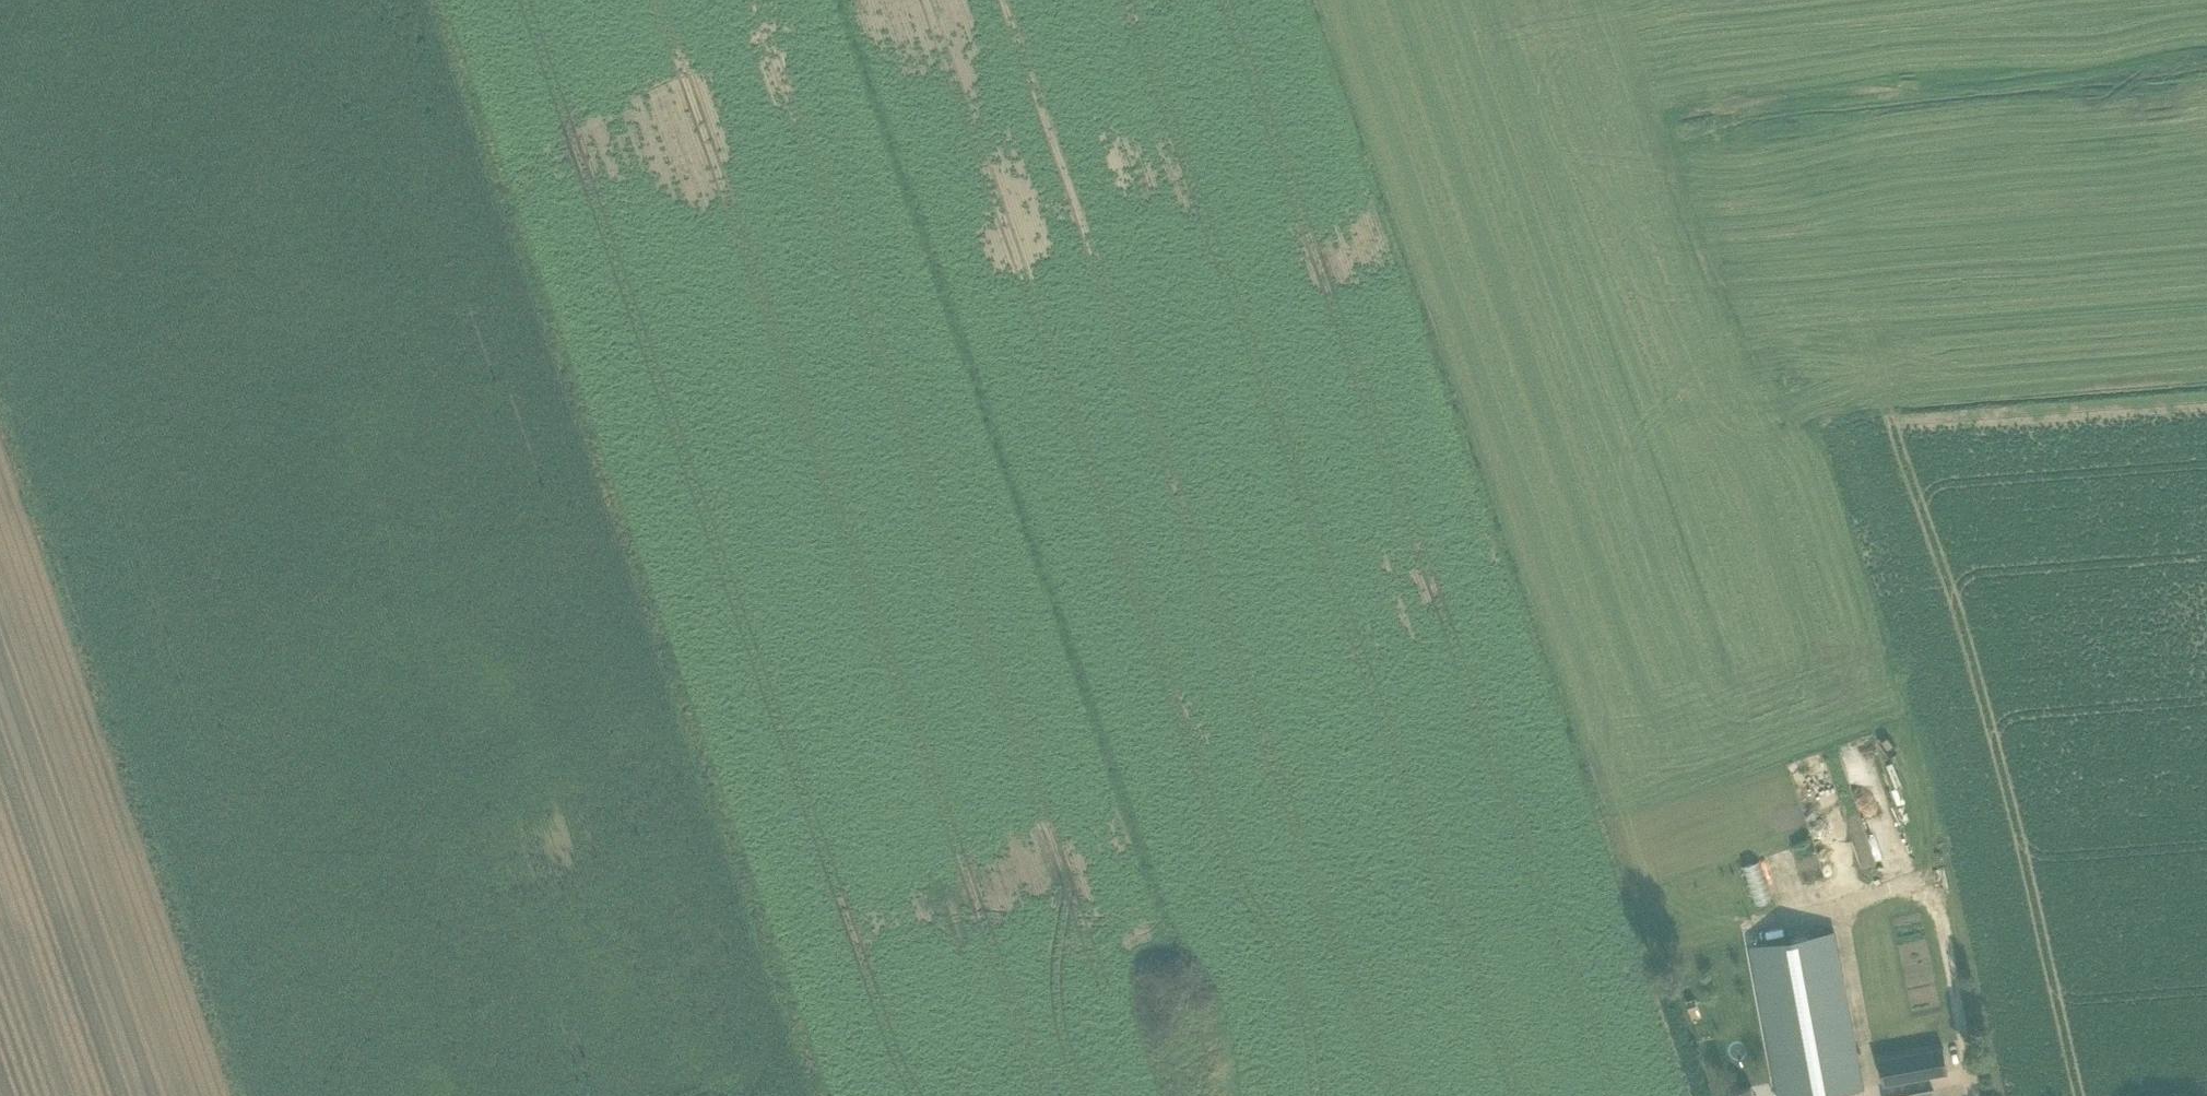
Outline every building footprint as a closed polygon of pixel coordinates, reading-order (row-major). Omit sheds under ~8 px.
[(1744,863),(1752,904),(1771,900),(1763,859),(1744,863)] [(1870,1008),(1883,1081),(1961,1068),(1939,942),(1914,946),(1907,907),(1868,914),(1875,953),(1884,1005),(1870,1008)] [(1836,930),(1752,945),(1776,1081),(1779,1095),(1815,1095),(1864,1087),(1860,1065),(1836,930)]
